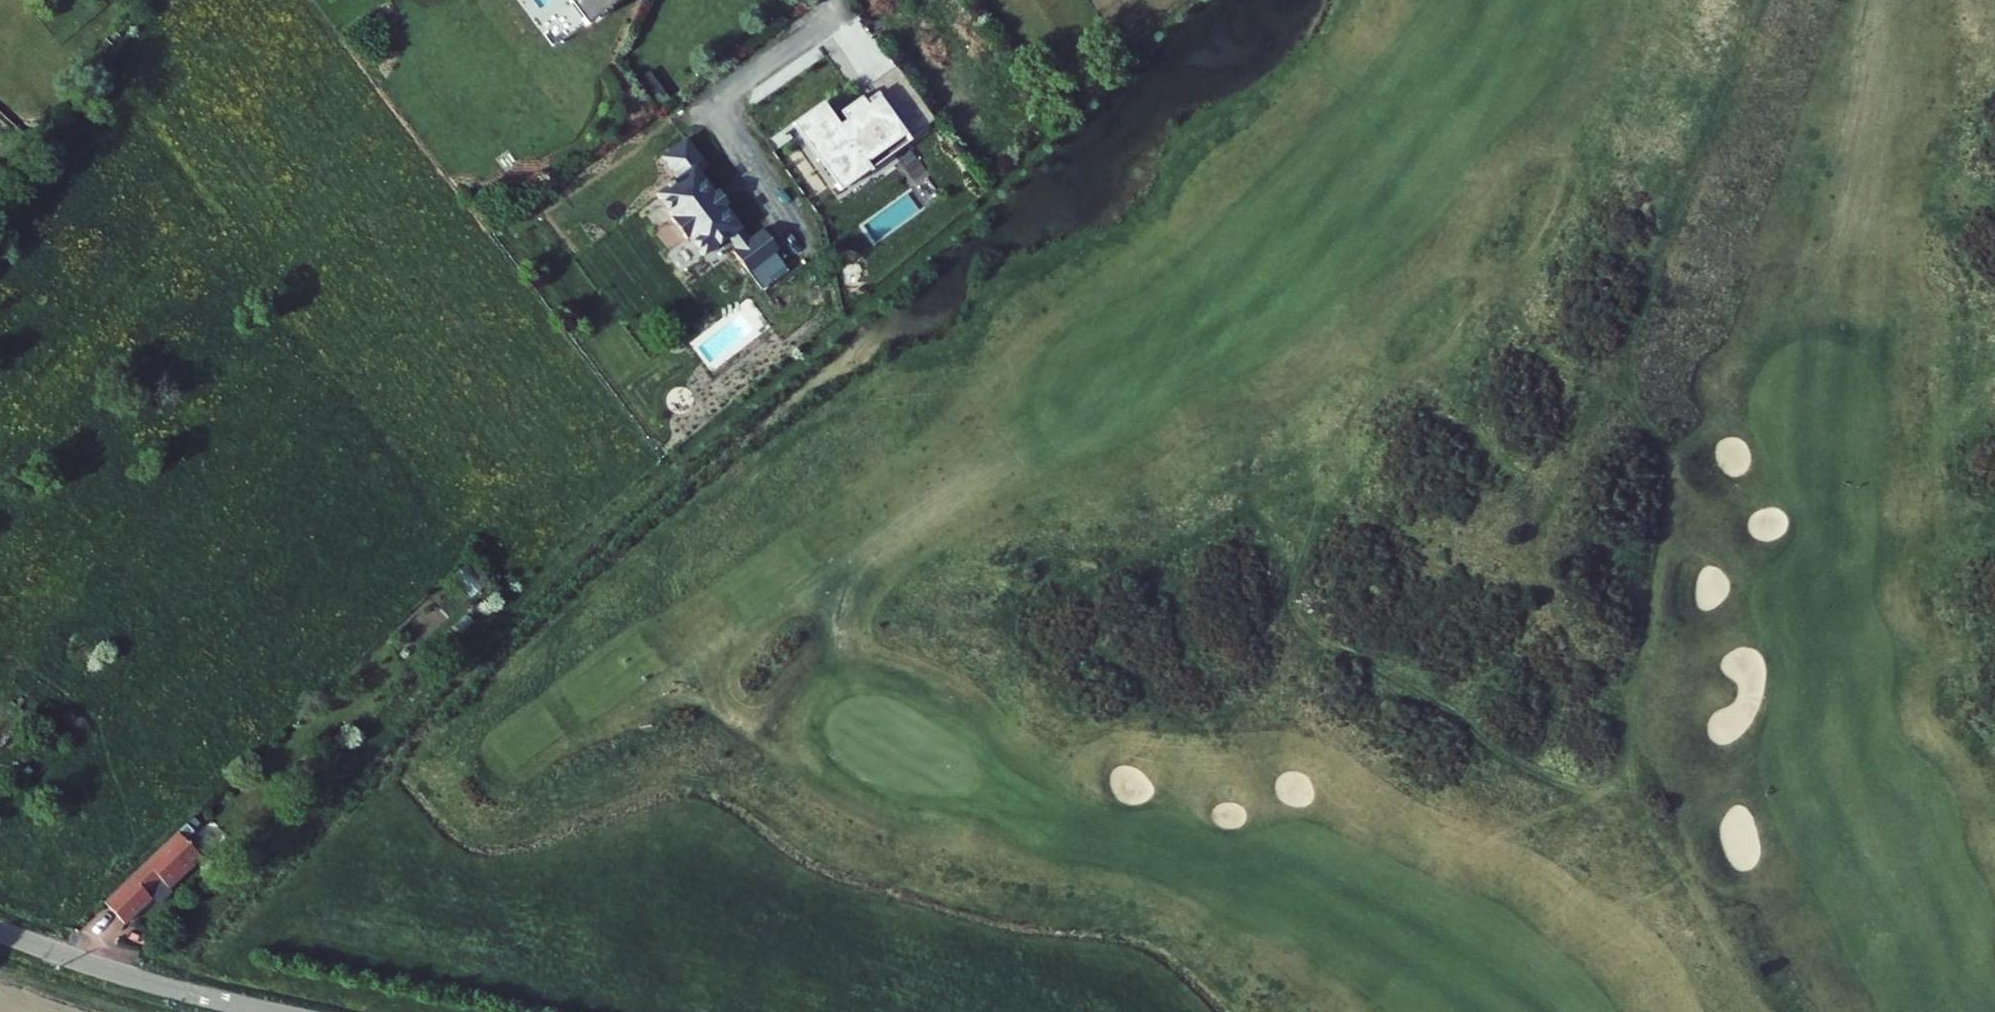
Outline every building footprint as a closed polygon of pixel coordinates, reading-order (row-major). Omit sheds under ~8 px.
[(591,22),(600,15),(601,17),(615,7),(613,5),(619,0),(573,0),(591,22)] [(910,87),(894,64),(866,85),(883,107),(910,87)] [(933,118),(910,87),(883,107),(872,115),(858,96),(837,112),(843,121),(837,125),(823,105),(797,124),(838,181),(887,145),(890,149),(933,118)] [(823,105),(820,102),(790,124),(838,190),(892,151),(890,149),(887,145),(838,181),(797,124),(823,105)] [(687,140),(659,161),(675,182),(669,187),(668,187),(654,199),(672,221),(669,223),(684,243),(687,241),(702,260),(726,241),(735,253),(731,256),(747,276),(776,253),(780,250),(765,230),(751,241),(725,207),(729,204),(719,191),(715,194),(700,175),(709,168),(687,140)] [(776,253),(747,276),(762,295),(791,273),(776,253)] [(213,820),(131,899),(151,921),(178,895),(172,889),(186,875),(194,883),(214,864),(216,866),(228,854),(211,836),(220,827),(213,820)]
